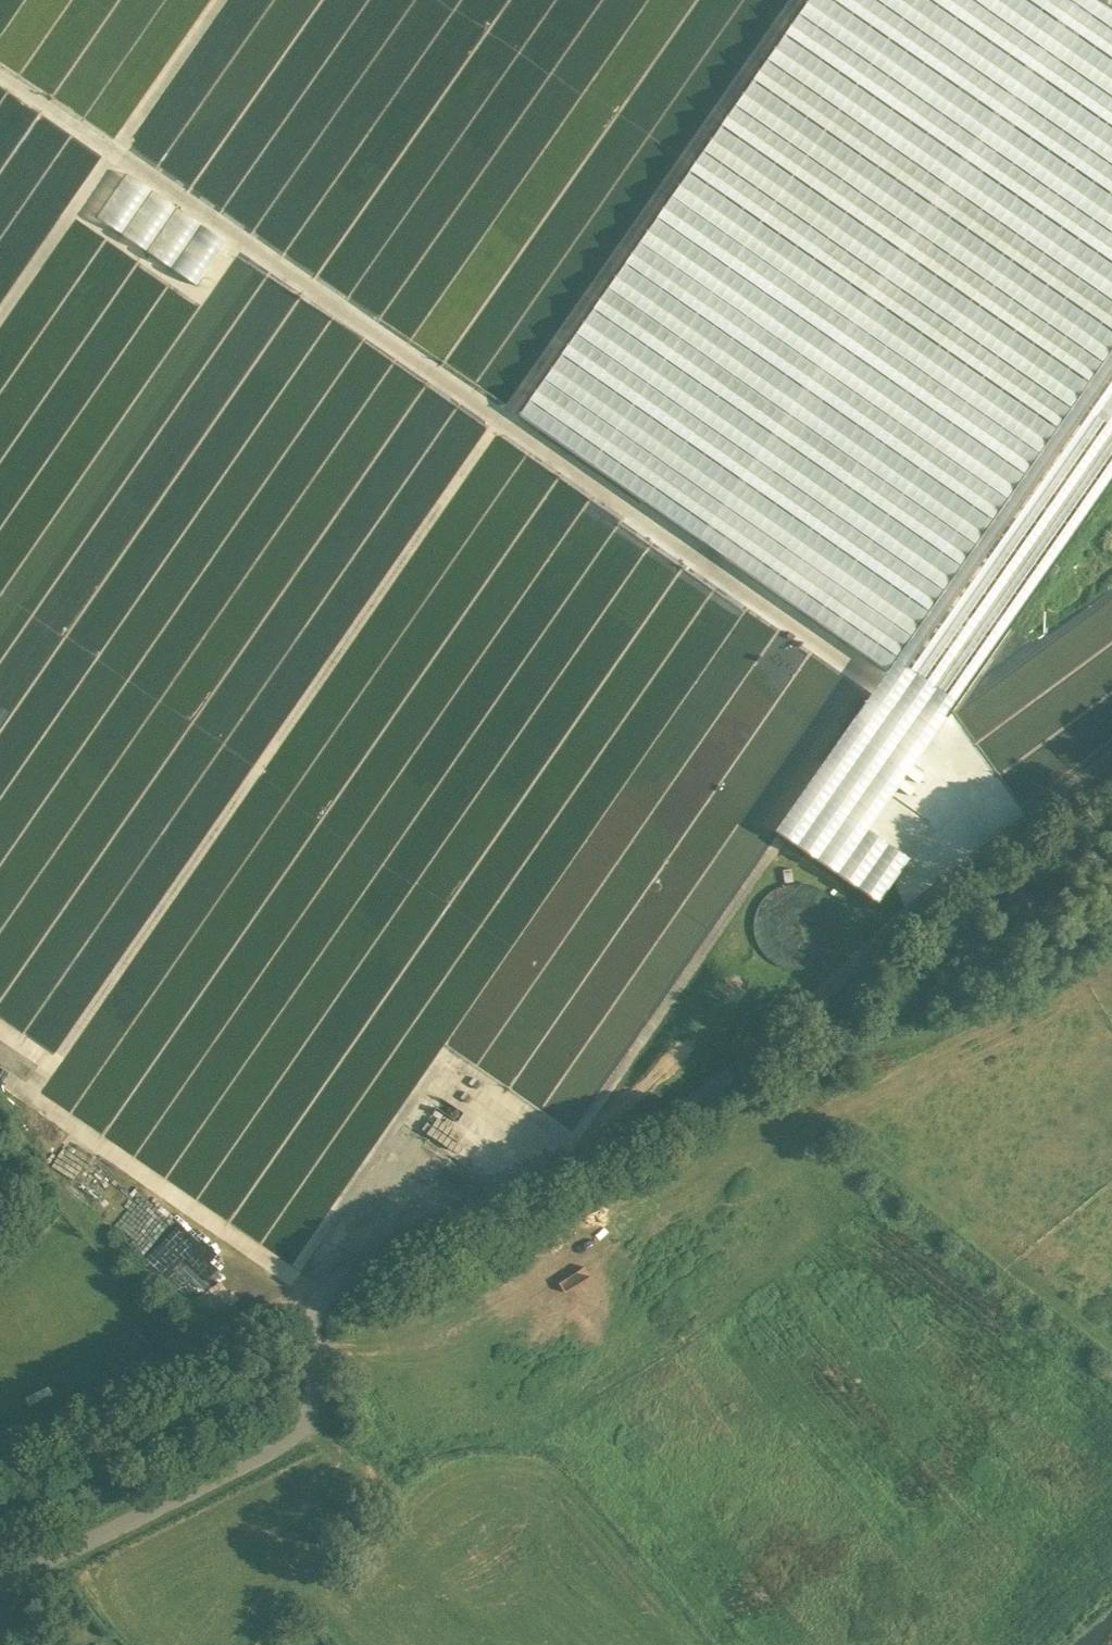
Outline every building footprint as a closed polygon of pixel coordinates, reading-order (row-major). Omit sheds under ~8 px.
[(1111,348),(1111,12),(1095,0),(809,0),(519,414),(886,670),(1047,441),(1111,348)] [(1111,12),(1111,0),(1095,0),(1111,12)] [(127,174),(97,218),(197,286),(226,242),(127,174)] [(769,958),(783,964),(798,966),(813,962),(825,953),(834,941),(838,926),(837,911),(831,897),(820,886),(806,880),(791,878),(776,882),(764,891),(755,903),(751,918),(752,933),(758,947),(769,958)]
